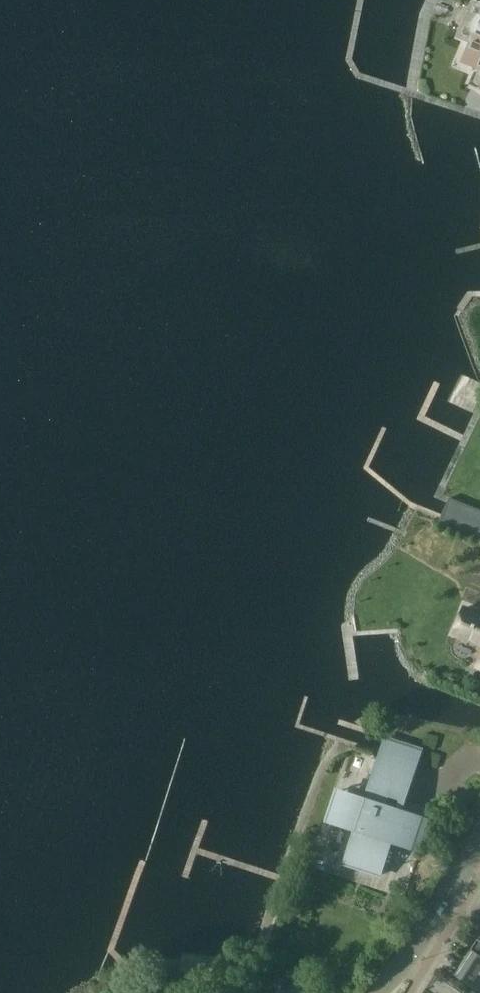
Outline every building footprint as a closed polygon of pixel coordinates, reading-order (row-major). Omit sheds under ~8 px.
[(469,42),(473,43),(466,61),(479,67),(479,16),(469,42)] [(460,503),(458,508),(454,519),(451,525),(479,537),(479,511),(460,503)] [(464,605),(451,637),(479,648),(479,611),(464,605)] [(365,800),(348,795),(344,793),(335,823),(354,829),(351,841),(357,842),(350,862),(382,872),(392,841),(415,849),(425,819),(417,817),(418,815),(419,813),(405,809),(404,810),(405,810),(404,813),(397,810),(412,766),(417,768),(423,750),(389,739),(384,756),(380,755),(365,800)] [(474,951),(458,976),(479,991),(479,955),(474,951)]
